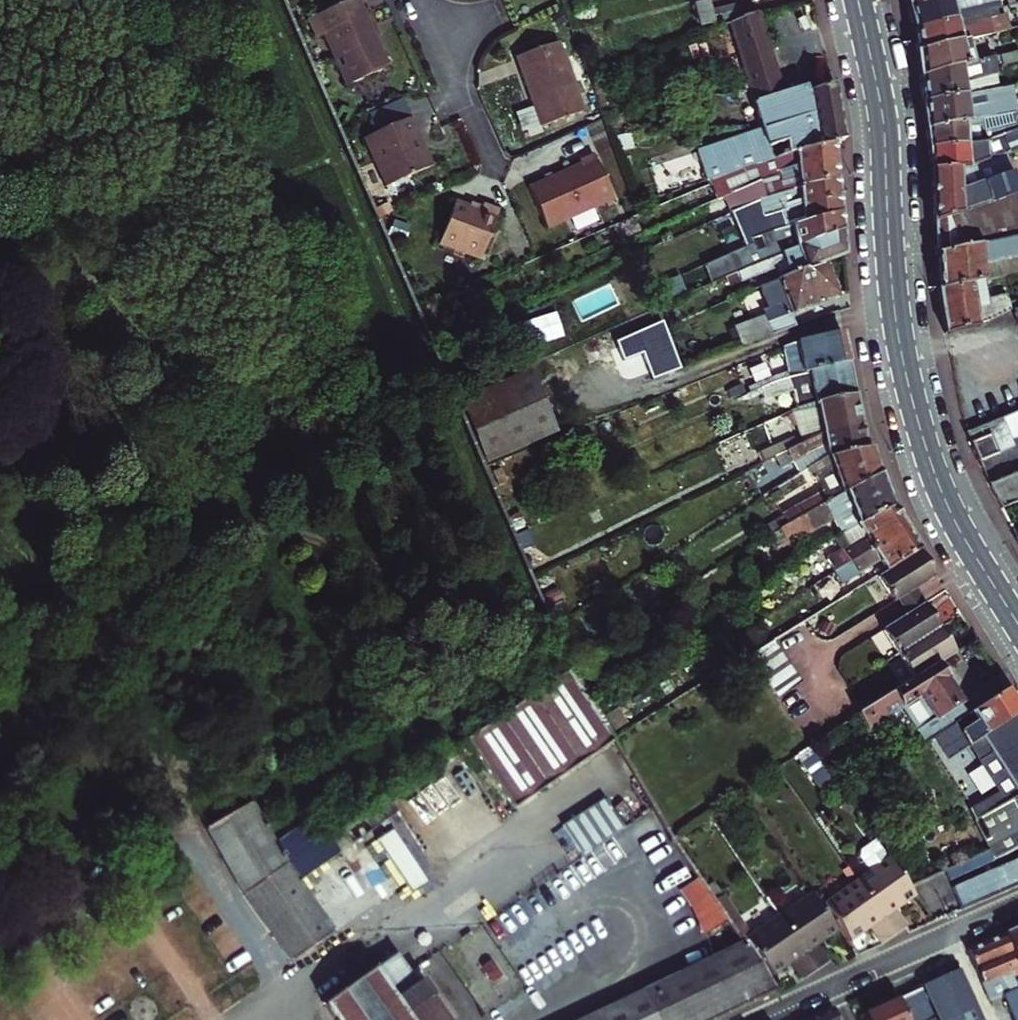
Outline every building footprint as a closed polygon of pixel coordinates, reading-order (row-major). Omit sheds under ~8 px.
[(738,10),(767,0),(735,0),(738,10)] [(947,21),(992,10),(989,0),(934,0),(903,7),(909,30),(947,21)] [(697,8),(682,11),(686,30),(716,24),(714,15),(699,17),(697,8)] [(347,10),(297,32),(305,50),(314,46),(335,97),(377,79),(347,10)] [(807,151),(818,148),(829,145),(827,134),(820,90),(819,89),(792,97),(790,92),(766,99),(743,23),(742,19),(726,24),(717,28),(750,137),(683,157),(693,192),(696,191),(758,165),(792,156),(789,144),(804,140),(807,151)] [(909,30),(912,51),(949,42),(955,40),(984,33),(980,19),(948,27),(947,21),(909,30)] [(551,21),(542,28),(550,37),(558,31),(551,21)] [(961,64),(955,40),(949,42),(955,65),(961,64)] [(949,42),(912,51),(916,76),(955,65),(949,42)] [(548,53),(506,65),(527,136),(569,123),(548,53)] [(955,65),(916,76),(919,102),(976,90),(973,77),(989,73),(984,57),(961,64),(955,65)] [(976,90),(919,102),(923,128),(981,118),(998,114),(993,98),(979,101),(976,90)] [(925,149),(982,144),(985,140),(987,138),(1017,128),(1017,120),(1014,121),(983,128),(981,118),(923,128),(925,149)] [(409,146),(401,128),(355,149),(365,173),(368,171),(379,195),(419,178),(406,148),(409,146)] [(987,161),(1017,151),(1017,128),(987,138),(985,140),(987,161)] [(982,144),(925,149),(926,160),(926,170),(974,165),(987,161),(985,140),(982,144)] [(709,204),(764,180),(771,178),(819,165),(818,148),(807,151),(792,156),(758,165),(696,191),(703,207),(709,204)] [(930,222),(997,193),(1017,184),(1017,172),(1010,176),(1007,167),(1017,163),(1017,151),(987,161),(974,165),(926,170),(930,222)] [(572,167),(517,191),(536,235),(605,205),(584,157),(570,163),(572,167)] [(757,199),(821,181),(819,165),(771,178),(764,180),(709,204),(716,218),(744,206),(757,199)] [(823,199),(821,181),(757,199),(744,206),(747,221),(764,215),(779,211),(823,199)] [(934,290),(980,280),(999,276),(1017,272),(1017,184),(997,193),(930,222),(934,290)] [(779,211),(764,215),(770,232),(824,216),(824,211),(823,199),(779,211)] [(446,208),(428,253),(469,269),(489,218),(474,212),(472,215),(461,210),(459,213),(446,208)] [(744,264),(768,253),(826,236),(824,216),(770,232),(736,247),(744,264)] [(826,236),(768,253),(744,264),(716,277),(723,292),(756,278),(761,289),(811,269),(829,262),(826,236)] [(819,287),(811,269),(761,289),(767,304),(763,306),(764,309),(759,312),(760,312),(752,317),(761,340),(784,331),(778,320),(796,312),(804,309),(824,300),(822,296),(825,295),(821,287),(819,287)] [(994,318),(999,316),(994,305),(973,312),(971,303),(984,300),(980,280),(934,290),(939,323),(942,336),(994,318)] [(1013,310),(1010,302),(1004,304),(1007,312),(1013,310)] [(804,309),(796,312),(799,318),(806,315),(804,309)] [(650,335),(627,345),(643,386),(667,376),(650,335)] [(784,380),(789,379),(834,370),(827,337),(781,345),(764,352),(774,376),(777,383),(784,380)] [(834,370),(789,379),(790,385),(797,384),(803,408),(840,400),(834,370)] [(733,400),(777,383),(774,376),(731,395),(733,400)] [(514,377),(446,405),(447,409),(472,467),(540,438),(514,377)] [(773,418),(781,450),(790,446),(809,439),(847,433),(840,400),(803,408),(792,411),(773,418)] [(1006,434),(1017,429),(1017,408),(998,416),(1006,434)] [(1009,443),(1006,434),(998,416),(962,431),(964,436),(968,444),(986,432),(997,451),(1009,443)] [(986,432),(968,444),(979,462),(997,451),(986,432)] [(810,450),(814,461),(852,455),(847,433),(809,439),(790,446),(781,450),(759,459),(765,477),(775,473),(773,464),(810,450)] [(777,526),(865,480),(857,454),(852,455),(814,461),(794,474),(801,487),(803,485),(808,495),(769,518),(774,528),(777,526)] [(1006,512),(1017,507),(1017,472),(991,484),(1006,512)] [(875,512),(865,480),(777,526),(774,528),(780,537),(815,519),(826,539),(843,530),(876,513),(875,512)] [(876,513),(843,530),(850,542),(830,555),(836,565),(849,557),(871,544),(872,547),(890,537),(879,518),(876,513)] [(849,557),(836,565),(844,578),(855,573),(861,583),(862,582),(901,558),(890,537),(872,547),(871,544),(849,557)] [(809,547),(800,552),(802,557),(811,552),(809,547)] [(836,565),(830,555),(821,559),(828,570),(836,565)] [(862,582),(877,608),(881,605),(899,594),(920,582),(904,562),(901,558),(862,582)] [(828,570),(835,583),(844,578),(836,565),(828,570)] [(891,620),(908,609),(899,594),(881,605),(891,620)] [(866,635),(881,661),(923,635),(908,609),(891,620),(866,635)] [(881,661),(896,687),(921,670),(938,659),(923,635),(881,661)] [(575,692),(561,669),(460,743),(506,808),(602,738),(593,723),(589,716),(575,692)] [(955,721),(921,670),(896,687),(849,717),(824,733),(835,749),(888,715),(904,737),(920,728),(928,739),(942,730),(955,721)] [(942,730),(955,751),(1010,715),(997,694),(955,721),(942,730)] [(955,751),(984,794),(992,807),(1010,796),(1017,791),(1017,728),(1010,715),(955,751)] [(938,762),(955,751),(942,730),(928,739),(925,741),(938,762)] [(824,733),(812,742),(822,757),(835,749),(824,733)] [(797,762),(820,788),(829,780),(806,754),(797,762)] [(1010,796),(1017,813),(1017,791),(1010,796)] [(975,820),(992,807),(984,794),(957,812),(963,824),(975,820)] [(561,823),(579,855),(622,830),(604,799),(561,823)] [(350,817),(324,836),(336,852),(377,822),(366,807),(350,817)] [(321,939),(286,888),(274,871),(275,870),(242,811),(198,835),(222,878),(227,886),(235,902),(280,967),(321,939)] [(977,853),(982,863),(1017,844),(1017,815),(982,834),(975,820),(963,824),(977,853)] [(308,847),(320,864),(336,852),(324,836),(308,847)] [(308,847),(292,859),(304,875),(320,864),(308,847)] [(938,890),(948,912),(1017,882),(1017,855),(938,890)] [(286,888),(304,875),(292,859),(275,870),(274,871),(286,888)] [(874,863),(840,885),(877,940),(892,929),(882,913),(902,900),(894,890),(874,863)] [(703,900),(691,881),(674,892),(698,934),(719,924),(703,900)] [(823,930),(833,946),(852,933),(863,949),(877,940),(840,885),(808,907),(815,918),(823,930)] [(797,975),(763,922),(738,936),(711,895),(703,900),(719,924),(736,950),(756,979),(774,969),(784,984),(797,975)] [(794,902),(763,922),(797,975),(810,967),(800,952),(820,940),(816,934),(808,923),(794,902)] [(808,923),(816,934),(823,930),(815,918),(808,923)] [(1017,920),(996,930),(1013,962),(1017,960),(1017,922),(1017,920)] [(1013,962),(996,930),(979,938),(994,971),(1013,962)] [(979,938),(961,947),(976,980),(982,991),(985,999),(997,993),(1003,991),(999,983),(994,971),(979,938)] [(736,950),(640,995),(586,1019),(712,1019),(766,994),(765,994),(756,979),(736,950)] [(415,986),(410,988),(391,960),(320,1010),(327,1019),(438,1019),(415,986)] [(936,1019),(976,1019),(951,968),(919,982),(936,1019)] [(1003,991),(1017,983),(1017,974),(999,983),(1003,991)] [(997,993),(1009,1019),(1017,1019),(1017,983),(1003,991),(997,993)] [(856,1014),(859,1019),(929,1019),(913,985),(856,1014)] [(798,1019),(835,1019),(827,1006),(798,1019)]
